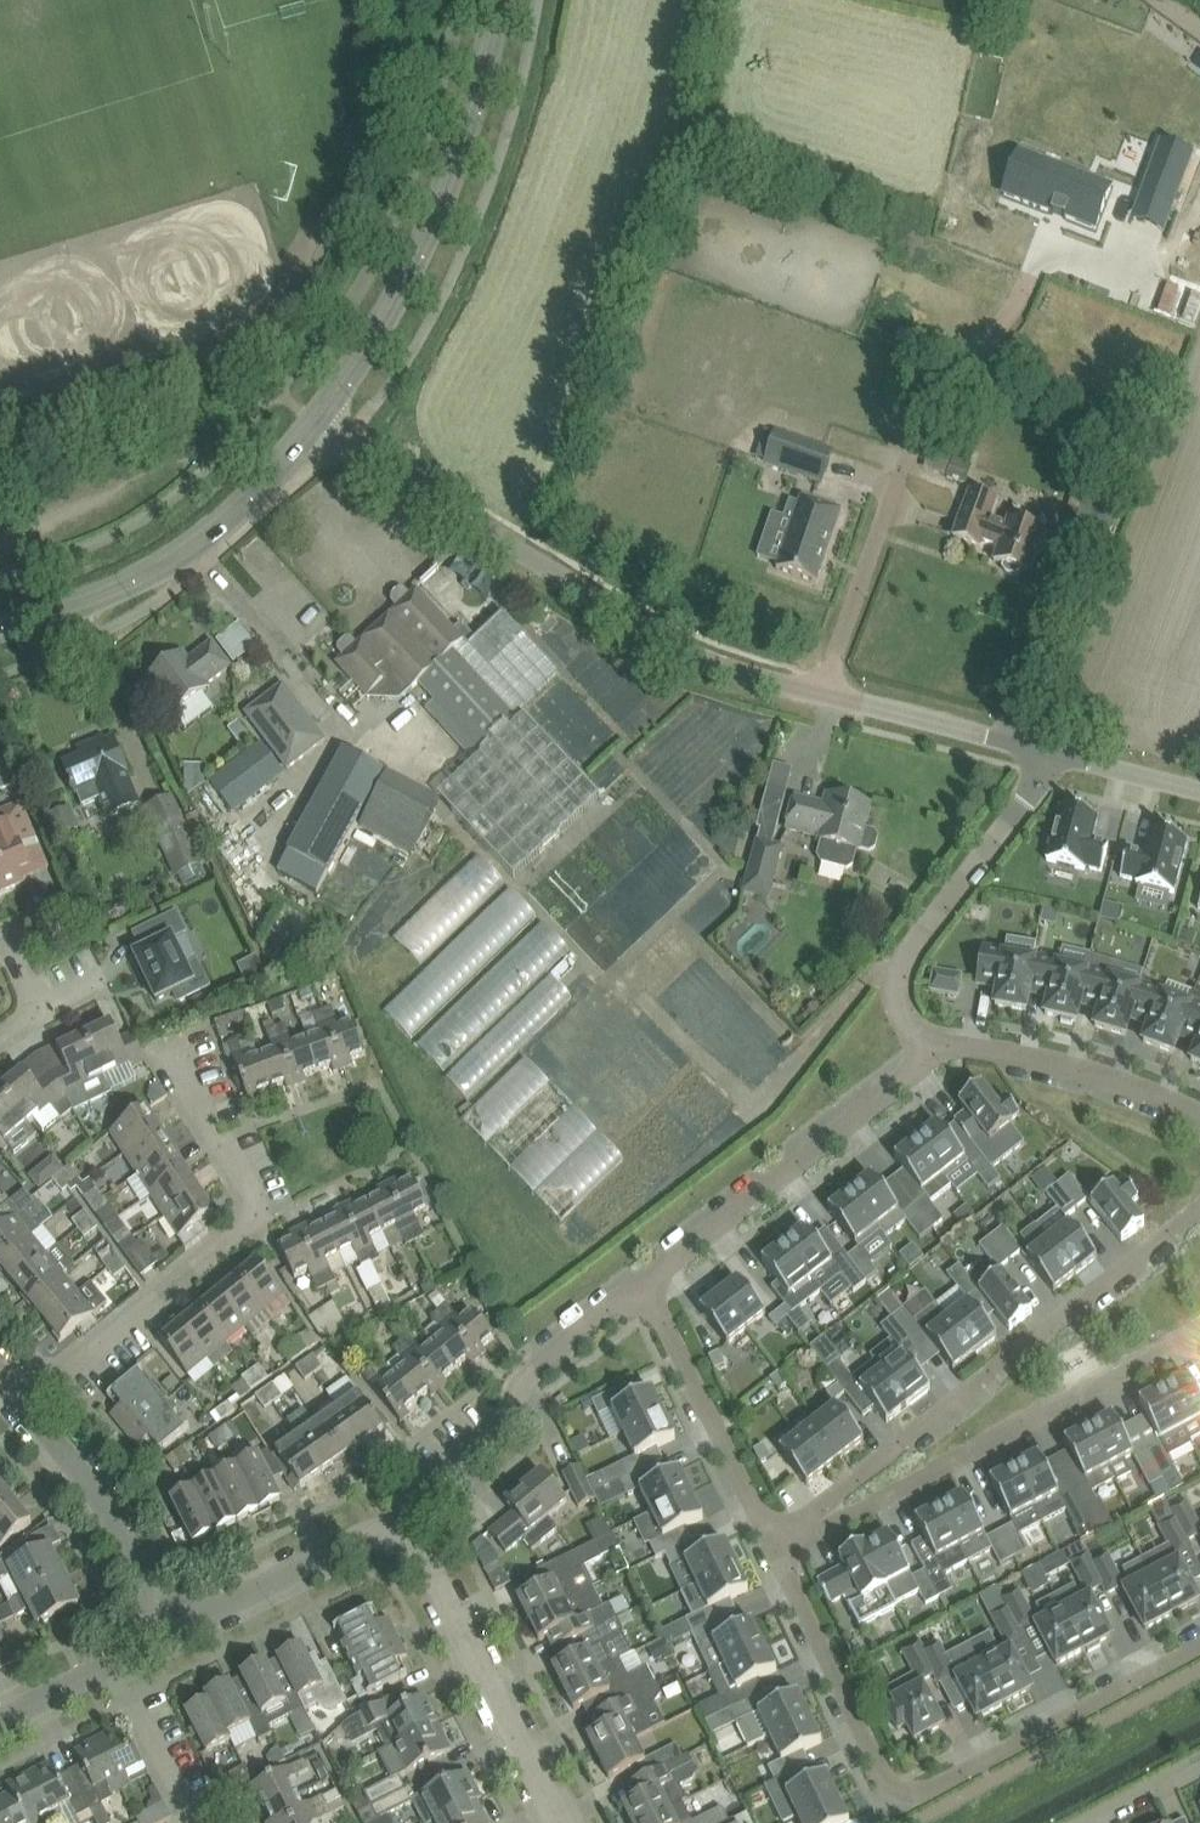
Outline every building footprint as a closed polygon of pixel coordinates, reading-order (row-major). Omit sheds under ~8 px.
[(1163,143),(1156,161),(1185,173),(1192,155),(1163,143)] [(1039,161),(1023,202),(1052,213),(1051,215),(1053,215),(1054,213),(1065,218),(1064,220),(1066,220),(1067,218),(1096,229),(1112,188),(1039,161)] [(1156,161),(1142,198),(1172,209),(1185,173),(1156,161)] [(988,236),(982,250),(996,256),(1001,241),(988,236)] [(777,433),(767,463),(823,482),(833,452),(777,433)] [(957,451),(948,478),(967,485),(973,467),(970,466),(974,456),(957,451)] [(970,491),(962,514),(954,537),(982,547),(983,542),(999,548),(995,562),(1005,565),(1004,569),(1008,574),(1013,576),(1020,575),(1021,571),(1031,574),(1037,557),(1040,558),(1048,534),(1009,520),(1004,534),(988,528),(998,501),(970,491)] [(802,496),(777,569),(817,583),(842,510),(802,496)] [(341,659),(340,668),(367,698),(370,699),(401,701),(420,682),(436,699),(426,708),(471,757),(481,748),(492,737),(496,743),(454,782),(440,795),(455,811),(515,876),(601,797),(526,715),(511,729),(506,723),(514,716),(561,673),(504,612),(481,633),(469,644),(454,628),(444,627),(444,618),(422,594),(412,594),(395,609),(395,619),(385,618),(368,634),(368,643),(359,642),(341,659)] [(148,679),(175,714),(207,690),(204,687),(210,682),(230,667),(212,643),(186,663),(180,655),(148,679)] [(246,714),(287,769),(325,740),(283,685),(246,714)] [(64,763),(74,787),(76,793),(77,792),(82,805),(101,797),(109,816),(139,804),(126,773),(127,772),(113,738),(86,749),(88,754),(64,763)] [(284,772),(262,744),(212,782),(233,811),(284,772)] [(345,750),(334,771),(279,872),(318,893),(372,792),(384,771),(345,750)] [(0,755),(0,792),(13,786),(0,755)] [(207,765),(187,765),(186,785),(194,795),(206,786),(207,765)] [(779,766),(777,789),(792,790),(794,767),(779,766)] [(177,876),(179,875),(186,888),(208,877),(202,864),(204,863),(173,797),(146,810),(177,876)] [(822,838),(821,841),(817,856),(822,864),(847,870),(855,866),(859,850),(870,853),(876,849),(879,838),(876,832),(865,829),(871,807),(833,797),(830,808),(796,799),(788,829),(822,838)] [(1,893),(24,883),(20,873),(30,868),(21,847),(37,840),(28,818),(22,803),(0,812),(0,895),(1,893)] [(81,830),(72,808),(46,818),(54,840),(81,830)] [(1093,842),(1099,818),(1061,809),(1048,861),(1085,871),(1086,869),(1102,873),(1109,846),(1093,842)] [(358,830),(354,838),(373,848),(377,840),(358,830)] [(1175,894),(1188,841),(1151,832),(1145,855),(1128,851),(1121,878),(1138,882),(1137,885),(1175,894)] [(743,893),(769,900),(783,846),(757,839),(743,893)] [(571,957),(475,856),(389,942),(424,974),(380,1018),(475,1112),(457,1130),(563,1235),(628,1166),(523,1059),(577,1004),(552,979),(571,957)] [(1104,905),(1100,921),(1119,926),(1123,909),(1104,905)] [(1060,911),(1044,907),(1041,921),(1056,925),(1060,911)] [(177,914),(142,931),(151,949),(135,956),(137,961),(134,962),(141,977),(144,975),(157,1002),(175,993),(179,1002),(210,987),(198,963),(187,968),(173,940),(186,933),(177,914)] [(1195,934),(1182,930),(1178,945),(1191,948),(1195,934)] [(1027,1011),(1030,993),(1033,961),(1006,957),(1007,952),(984,949),(978,984),(999,987),(996,1006),(1027,1011)] [(1077,1022),(1081,1004),(1087,973),(1059,966),(1060,962),(1034,957),(1033,961),(1030,993),(1051,997),(1046,1015),(1062,1018),(1062,1023),(1073,1025),(1074,1021),(1077,1022)] [(1126,1036),(1131,1018),(1139,988),(1112,980),(1113,975),(1088,968),(1087,973),(1081,1004),(1101,1009),(1096,1027),(1126,1036)] [(932,990),(959,995),(962,976),(935,972),(932,990)] [(1174,1053),(1180,1036),(1190,1006),(1164,996),(1165,992),(1140,984),(1139,988),(1131,1018),(1151,1025),(1144,1042),(1174,1053)] [(314,987),(299,992),(303,1002),(317,997),(314,987)] [(1180,1036),(1199,1044),(1192,1061),(1199,1065),(1199,990),(1197,989),(1190,1006),(1180,1036)] [(204,995),(193,1001),(196,1006),(196,1007),(207,1002),(204,995)] [(283,999),(270,1005),(274,1015),(287,1010),(283,999)] [(333,1008),(323,1011),(344,1069),(354,1065),(352,1061),(366,1056),(358,1033),(354,1022),(340,1028),(333,1008)] [(321,1035),(307,1040),(319,1073),(333,1068),(334,1072),(344,1069),(323,1011),(313,1015),(321,1035)] [(220,1031),(230,1027),(227,1020),(217,1024),(220,1031)] [(274,1052),(260,1057),(273,1090),(286,1085),(288,1089),(297,1086),(276,1028),(274,1021),(264,1024),(274,1052)] [(89,1023),(81,1027),(104,1076),(130,1064),(132,1068),(146,1062),(133,1034),(120,1040),(112,1024),(94,1033),(89,1023)] [(286,1024),(276,1028),(297,1086),(307,1082),(305,1078),(319,1073),(307,1040),(302,1026),(288,1031),(286,1024)] [(67,1100),(74,1110),(112,1092),(104,1076),(81,1027),(72,1032),(77,1041),(58,1050),(66,1066),(50,1074),(67,1100)] [(273,1090),(260,1057),(247,1062),(239,1041),(229,1045),(250,1103),(260,1099),(259,1095),(273,1090)] [(0,1078),(0,1089),(29,1124),(35,1119),(45,1130),(61,1117),(62,1119),(74,1110),(67,1100),(50,1074),(36,1086),(24,1072),(8,1085),(2,1076),(0,1078)] [(169,1097),(159,1082),(152,1086),(149,1099),(155,1106),(169,1097)] [(998,1106),(983,1086),(960,1104),(967,1112),(955,1121),(993,1169),(993,1168),(1025,1143),(1012,1126),(1013,1125),(1011,1122),(1020,1115),(1007,1098),(998,1106)] [(0,1089),(0,1155),(10,1147),(7,1143),(29,1124),(0,1089)] [(111,1133),(125,1155),(164,1130),(164,1129),(161,1131),(148,1110),(111,1133)] [(939,1124),(917,1141),(944,1176),(947,1181),(969,1164),(989,1189),(1002,1180),(993,1168),(993,1169),(992,1169),(957,1123),(945,1132),(939,1124)] [(125,1155),(138,1176),(177,1150),(164,1130),(125,1155)] [(905,1170),(893,1179),(914,1206),(933,1230),(945,1220),(931,1202),(951,1186),(947,1181),(944,1176),(917,1141),(896,1158),(905,1170)] [(138,1176),(152,1196),(191,1171),(177,1150),(138,1176)] [(54,1156),(42,1166),(53,1180),(65,1170),(54,1156)] [(73,1192),(79,1188),(84,1184),(71,1167),(62,1173),(72,1185),(70,1188),(73,1192)] [(152,1196),(165,1217),(204,1192),(191,1171),(152,1196)] [(64,1193),(70,1188),(72,1185),(62,1173),(54,1180),(64,1193)] [(1070,1175),(1058,1184),(1077,1209),(1089,1199),(1070,1175)] [(872,1176),(851,1193),(879,1227),(883,1232),(887,1237),(907,1221),(921,1239),(933,1230),(914,1206),(893,1179),(882,1188),(872,1176)] [(79,1188),(92,1206),(104,1197),(91,1179),(85,1184),(84,1184),(79,1188)] [(398,1182),(388,1187),(417,1242),(426,1237),(416,1218),(430,1211),(414,1179),(400,1186),(398,1182)] [(1139,1198),(1126,1182),(1117,1189),(1114,1186),(1092,1203),(1123,1243),(1145,1225),(1130,1206),(1139,1198)] [(1058,1184),(1046,1194),(1059,1210),(1059,1209),(1066,1218),(1077,1209),(1058,1184)] [(382,1196),(369,1202),(385,1234),(398,1227),(407,1246),(417,1242),(388,1187),(379,1191),(382,1196)] [(32,1236),(41,1229),(27,1211),(37,1203),(26,1189),(0,1211),(0,1212),(9,1223),(0,1230),(0,1262),(32,1236)] [(204,1192),(165,1217),(187,1251),(209,1233),(203,1224),(218,1214),(204,1192)] [(859,1248),(848,1258),(867,1282),(879,1272),(861,1249),(883,1232),(879,1227),(851,1193),(829,1210),(859,1248)] [(92,1206),(107,1226),(120,1218),(104,1197),(92,1206)] [(354,1205),(344,1209),(372,1264),(381,1260),(372,1240),(385,1234),(369,1202),(356,1209),(354,1205)] [(337,1218),(325,1225),(341,1256),(353,1250),(363,1269),(372,1264),(344,1209),(335,1214),(337,1218)] [(1038,1226),(1076,1276),(1098,1259),(1066,1218),(1059,1209),(1059,1210),(1038,1226)] [(70,1237),(80,1230),(93,1220),(86,1211),(63,1228),(70,1237)] [(107,1226),(121,1245),(133,1236),(120,1218),(107,1226)] [(93,1220),(80,1230),(86,1238),(99,1229),(93,1220)] [(309,1227),(300,1232),(328,1287),(337,1282),(327,1263),(341,1256),(325,1225),(312,1232),(309,1227)] [(1076,1276),(1038,1226),(1038,1225),(1023,1237),(1034,1252),(1027,1258),(1055,1292),(1076,1276)] [(1004,1227),(992,1236),(1011,1261),(1023,1251),(1004,1227)] [(784,1245),(812,1280),(822,1292),(843,1276),(855,1291),(867,1282),(848,1258),(836,1267),(806,1228),(784,1245)] [(12,1285),(58,1247),(43,1229),(42,1230),(41,1229),(32,1236),(0,1262),(0,1270),(12,1285)] [(328,1287),(300,1232),(291,1236),(293,1241),(280,1248),(296,1279),(309,1272),(319,1291),(328,1287)] [(133,1236),(121,1245),(143,1276),(159,1263),(143,1243),(140,1245),(133,1236)] [(1011,1261),(992,1236),(980,1246),(999,1270),(1011,1261)] [(784,1245),(763,1262),(779,1283),(772,1288),(786,1306),(794,1300),(801,1309),(822,1292),(812,1280),(784,1245)] [(12,1285),(28,1304),(64,1275),(74,1267),(58,1247),(12,1285)] [(103,1261),(109,1269),(121,1260),(115,1252),(103,1261)] [(121,1260),(109,1269),(115,1277),(127,1268),(121,1260)] [(237,1276),(236,1276),(266,1312),(285,1296),(258,1262),(239,1278),(237,1276)] [(979,1289),(960,1265),(948,1275),(967,1299),(979,1289)] [(980,1291),(1011,1330),(1033,1313),(1002,1273),(980,1291)] [(28,1304),(44,1323),(79,1294),(64,1275),(28,1304)] [(236,1276),(217,1292),(246,1328),(266,1312),(236,1276)] [(422,1287),(426,1296),(440,1289),(436,1280),(422,1287)] [(740,1280),(720,1295),(748,1330),(767,1315),(740,1280)] [(337,1282),(328,1287),(332,1294),(341,1290),(337,1282)] [(217,1292),(198,1308),(227,1343),(246,1328),(217,1292)] [(430,1299),(439,1311),(479,1359),(486,1352),(483,1348),(495,1339),(473,1311),(461,1321),(438,1293),(430,1299)] [(79,1294),(44,1323),(60,1343),(96,1314),(79,1294)] [(748,1330),(720,1295),(701,1310),(728,1345),(748,1330)] [(782,1309),(788,1318),(800,1334),(813,1324),(794,1300),(782,1309)] [(349,1327),(335,1301),(321,1310),(311,1318),(324,1339),(335,1334),(349,1327)] [(970,1302),(949,1319),(976,1354),(997,1337),(970,1302)] [(924,1332),(954,1371),(976,1354),(949,1319),(937,1305),(916,1321),(906,1308),(894,1317),(912,1341),(924,1332)] [(198,1308),(179,1323),(208,1359),(227,1343),(198,1308)] [(777,1328),(788,1318),(782,1309),(770,1319),(777,1328)] [(445,1334),(434,1343),(456,1371),(468,1362),(471,1365),(479,1359),(439,1311),(431,1318),(445,1334)] [(900,1351),(912,1341),(894,1317),(881,1327),(900,1351)] [(208,1359),(179,1323),(159,1340),(175,1358),(188,1375),(189,1375),(197,1385),(217,1368),(208,1359)] [(402,1342),(401,1343),(440,1390),(448,1384),(445,1380),(456,1371),(434,1343),(422,1329),(411,1337),(402,1327),(394,1334),(402,1342)] [(301,1337),(292,1343),(302,1356),(311,1350),(301,1337)] [(302,1356),(292,1343),(284,1349),(293,1362),(302,1356)] [(407,1366),(396,1375),(418,1402),(429,1393),(432,1397),(440,1390),(401,1343),(393,1349),(407,1366)] [(710,1356),(716,1370),(726,1365),(720,1352),(710,1356)] [(904,1354),(882,1371),(909,1406),(931,1389),(904,1354)] [(315,1356),(307,1361),(315,1374),(324,1368),(315,1356)] [(839,1385),(846,1393),(864,1416),(876,1407),(888,1423),(909,1406),(882,1371),(875,1363),(854,1379),(839,1360),(827,1369),(839,1385)] [(315,1374),(307,1361),(297,1368),(306,1380),(315,1374)] [(418,1402),(396,1375),(385,1363),(374,1372),(371,1368),(362,1375),(401,1422),(410,1415),(407,1411),(418,1402)] [(261,1366),(252,1372),(261,1385),(270,1379),(261,1366)] [(261,1385),(252,1372),(243,1378),(252,1391),(261,1385)] [(789,1384),(780,1372),(771,1379),(780,1391),(789,1384)] [(112,1416),(126,1433),(167,1399),(155,1385),(151,1388),(138,1373),(108,1398),(119,1410),(112,1416)] [(180,1384),(173,1376),(163,1384),(169,1393),(180,1384)] [(1185,1428),(1192,1441),(1199,1437),(1199,1399),(1188,1376),(1164,1389),(1185,1428)] [(274,1384),(266,1390),(275,1403),(284,1397),(274,1384)] [(339,1408),(338,1409),(363,1444),(390,1425),(383,1415),(377,1419),(352,1384),(332,1398),(339,1408)] [(846,1393),(839,1385),(828,1394),(834,1402),(846,1393)] [(212,1415),(218,1425),(237,1411),(233,1405),(241,1399),(232,1387),(220,1396),(226,1405),(212,1415)] [(1161,1441),(1185,1428),(1164,1389),(1140,1402),(1161,1441)] [(275,1403),(266,1390),(257,1396),(266,1409),(275,1403)] [(613,1409),(625,1433),(664,1414),(653,1390),(613,1409)] [(609,1412),(602,1397),(593,1402),(600,1416),(609,1412)] [(126,1433),(139,1449),(146,1443),(156,1456),(186,1432),(174,1417),(178,1413),(167,1399),(126,1433)] [(837,1406),(818,1421),(845,1456),(865,1441),(837,1406)] [(338,1409),(318,1423),(343,1458),(363,1444),(338,1409)] [(664,1414),(625,1433),(636,1458),(676,1439),(664,1414)] [(209,1416),(203,1417),(201,1423),(205,1427),(211,1426),(213,1420),(209,1416)] [(1114,1416),(1089,1429),(1117,1480),(1118,1482),(1133,1474),(1125,1460),(1134,1455),(1114,1416)] [(818,1421),(800,1435),(827,1470),(845,1456),(818,1421)] [(318,1423),(297,1437),(323,1472),(343,1458),(318,1423)] [(228,1426),(219,1432),(228,1445),(237,1439),(228,1426)] [(1117,1480),(1089,1429),(1065,1441),(1086,1480),(1093,1477),(1100,1488),(1117,1480)] [(228,1445),(219,1432),(211,1438),(220,1451),(228,1445)] [(827,1470),(800,1435),(780,1451),(808,1485),(827,1470)] [(323,1472),(297,1437),(277,1452),(294,1477),(289,1481),(296,1491),(323,1472)] [(755,1450),(761,1463),(771,1458),(765,1445),(755,1450)] [(1163,1445),(1150,1452),(1164,1480),(1178,1472),(1163,1445)] [(185,1448),(176,1455),(185,1467),(193,1460),(185,1448)] [(1164,1480),(1150,1452),(1136,1460),(1151,1487),(1164,1480)] [(185,1467),(176,1455),(168,1460),(177,1472),(185,1467)] [(260,1455),(238,1466),(261,1513),(284,1501),(260,1455)] [(1039,1455),(1015,1468),(1036,1507),(1060,1494),(1039,1455)] [(638,1473),(632,1459),(623,1464),(629,1478),(621,1482),(628,1496),(636,1492),(630,1477),(638,1473)] [(238,1466),(216,1478),(239,1524),(261,1513),(238,1466)] [(564,1474),(579,1508),(597,1500),(581,1466),(564,1474)] [(1036,1507),(1015,1468),(991,1481),(1011,1520),(1036,1507)] [(641,1489),(652,1514),(692,1494),(680,1470),(641,1489)] [(543,1472),(524,1488),(549,1518),(568,1503),(558,1491),(543,1472)] [(216,1478),(194,1489),(217,1535),(239,1524),(216,1478)] [(16,1503),(1,1484),(0,1485),(0,1517),(16,1503)] [(1089,1485),(1075,1492),(1090,1519),(1103,1512),(1089,1485)] [(549,1518),(524,1488),(506,1503),(514,1513),(490,1533),(507,1553),(530,1534),(540,1545),(558,1530),(549,1518)] [(217,1535),(194,1489),(171,1500),(194,1547),(217,1535)] [(1090,1519),(1075,1492),(1062,1499),(1076,1526),(1090,1519)] [(692,1494),(652,1514),(664,1538),(704,1519),(692,1494)] [(965,1495),(940,1507),(961,1547),(985,1534),(965,1495)] [(0,1517),(0,1550),(33,1523),(16,1503),(0,1517)] [(1176,1520),(1188,1541),(1199,1535),(1199,1527),(1187,1503),(1171,1511),(1176,1520)] [(961,1547),(940,1507),(916,1520),(937,1559),(946,1555),(954,1570),(969,1562),(961,1547)] [(1188,1541),(1176,1520),(1161,1528),(1170,1546),(1177,1558),(1193,1549),(1188,1541)] [(1014,1524),(1001,1531),(1015,1558),(1029,1551),(1014,1524)] [(1015,1558),(1001,1531),(987,1539),(1002,1566),(1015,1558)] [(519,1598),(533,1627),(569,1609),(565,1602),(593,1589),(594,1588),(584,1568),(602,1558),(602,1557),(621,1548),(614,1534),(548,1567),(554,1580),(541,1587),(519,1598)] [(913,1578),(890,1534),(867,1546),(866,1547),(887,1586),(887,1585),(897,1604),(920,1591),(913,1578)] [(11,1603),(25,1597),(65,1576),(64,1574),(66,1571),(61,1561),(57,1561),(51,1549),(38,1555),(29,1536),(23,1540),(0,1559),(0,1572),(4,1580),(1,1582),(11,1603)] [(491,1546),(484,1538),(473,1546),(478,1557),(491,1546)] [(651,1544),(658,1558),(666,1554),(660,1540),(651,1544)] [(686,1560),(698,1585),(737,1566),(726,1541),(686,1560)] [(866,1547),(867,1546),(866,1544),(840,1557),(845,1567),(818,1581),(830,1603),(830,1604),(845,1597),(861,1627),(899,1607),(897,1604),(887,1585),(887,1586),(866,1547)] [(1173,1615),(1199,1601),(1177,1558),(1170,1546),(1157,1553),(1158,1555),(1145,1562),(1173,1615)] [(675,1550),(666,1554),(673,1568),(679,1565),(682,1564),(681,1563),(675,1550)] [(1088,1594),(1103,1586),(1093,1563),(1089,1555),(1072,1564),(1088,1594)] [(1093,1563),(1103,1586),(1108,1594),(1124,1586),(1108,1556),(1093,1563)] [(1146,1629),(1173,1615),(1145,1562),(1144,1560),(1124,1570),(1133,1586),(1126,1590),(1146,1629)] [(940,1564),(926,1571),(941,1598),(954,1591),(940,1564)] [(737,1566),(698,1585),(682,1592),(690,1609),(705,1601),(709,1610),(749,1591),(737,1566)] [(490,1576),(497,1590),(512,1583),(508,1574),(498,1571),(490,1576)] [(941,1598),(926,1571),(913,1578),(927,1605),(941,1598)] [(25,1597),(11,1603),(18,1617),(32,1610),(39,1625),(80,1605),(73,1593),(75,1589),(70,1580),(67,1579),(65,1576),(25,1597)] [(1075,1586),(1056,1596),(1064,1612),(1085,1651),(1087,1650),(1089,1654),(1102,1647),(1100,1643),(1112,1637),(1091,1598),(1084,1602),(1075,1586)] [(556,1650),(576,1640),(618,1618),(611,1604),(602,1609),(593,1589),(565,1602),(569,1609),(533,1627),(541,1641),(548,1638),(554,1651),(556,1650)] [(1003,1600),(1008,1609),(1021,1630),(1035,1622),(1020,1592),(1003,1600)] [(1056,1596),(1037,1606),(1045,1622),(1037,1626),(1058,1665),(1085,1651),(1064,1612),(1056,1596)] [(625,1597),(611,1604),(618,1618),(632,1611),(625,1597)] [(340,1626),(348,1644),(391,1622),(389,1619),(382,1623),(374,1608),(340,1626)] [(1021,1630),(1008,1609),(993,1617),(1009,1647),(1025,1638),(1021,1630)] [(696,1616),(687,1620),(694,1634),(703,1629),(711,1625),(705,1611),(696,1616)] [(554,1667),(565,1689),(614,1664),(603,1644),(625,1633),(618,1618),(576,1640),(582,1653),(554,1667)] [(10,1640),(0,1620),(0,1645),(10,1640)] [(710,1644),(701,1648),(712,1672),(725,1665),(765,1646),(753,1621),(714,1641),(709,1643),(710,1644)] [(343,1646),(352,1662),(399,1638),(391,1622),(348,1644),(343,1646)] [(703,1629),(694,1634),(701,1648),(710,1644),(709,1643),(703,1629)] [(360,1678),(365,1676),(407,1655),(399,1638),(352,1662),(360,1678)] [(663,1641),(649,1649),(656,1662),(670,1655),(663,1641)] [(920,1683),(936,1674),(925,1653),(921,1644),(904,1653),(920,1683)] [(291,1680),(305,1708),(306,1710),(318,1704),(320,1706),(332,1710),(348,1702),(327,1661),(321,1664),(316,1654),(309,1658),(303,1645),(279,1657),(291,1680)] [(979,1718),(1005,1704),(985,1665),(974,1645),(948,1659),(940,1645),(925,1653),(936,1674),(943,1689),(959,1681),(979,1718)] [(712,1672),(710,1673),(721,1695),(722,1697),(724,1696),(733,1692),(737,1690),(777,1671),(765,1646),(725,1665),(712,1672)] [(1012,1651),(985,1665),(1005,1704),(1032,1690),(1012,1651)] [(407,1655),(365,1676),(374,1693),(387,1687),(409,1676),(401,1661),(409,1657),(407,1655)] [(602,1697),(608,1710),(657,1685),(647,1667),(629,1676),(621,1661),(614,1664),(565,1689),(576,1711),(602,1697)] [(243,1675),(254,1699),(269,1727),(292,1714),(305,1708),(291,1680),(279,1686),(266,1663),(243,1675)] [(207,1694),(210,1700),(231,1741),(232,1740),(235,1747),(257,1735),(260,1741),(273,1735),(269,1727),(254,1699),(242,1705),(230,1682),(227,1683),(224,1677),(207,1686),(210,1692),(207,1694)] [(588,1736),(599,1758),(635,1740),(652,1731),(644,1716),(662,1695),(657,1685),(608,1710),(590,1719),(596,1732),(588,1736)] [(889,1712),(899,1731),(908,1726),(916,1741),(920,1739),(922,1742),(935,1736),(933,1732),(944,1726),(923,1687),(895,1702),(898,1707),(889,1712)] [(733,1692),(724,1696),(731,1710),(739,1706),(733,1692)] [(746,1720),(738,1724),(749,1747),(771,1737),(811,1718),(799,1694),(759,1713),(760,1714),(755,1716),(748,1702),(740,1706),(746,1720)] [(721,1695),(700,1706),(707,1722),(731,1710),(724,1696),(722,1697),(721,1695)] [(386,1702),(364,1713),(357,1717),(365,1733),(376,1727),(388,1750),(438,1724),(425,1697),(392,1714),(386,1702)] [(231,1741),(210,1700),(187,1711),(208,1752),(231,1741)] [(811,1718),(771,1737),(783,1762),(823,1743),(811,1718)] [(439,1725),(438,1724),(388,1750),(382,1752),(395,1778),(366,1793),(372,1806),(406,1788),(400,1776),(408,1771),(409,1772),(448,1753),(434,1727),(439,1725)] [(116,1730),(97,1740),(123,1788),(132,1783),(127,1773),(144,1764),(135,1746),(129,1749),(120,1731),(117,1732),(116,1730)] [(83,1766),(71,1772),(91,1811),(110,1801),(112,1794),(123,1788),(97,1740),(82,1747),(83,1750),(77,1753),(83,1766)] [(645,1762),(651,1774),(684,1757),(678,1744),(645,1761),(635,1740),(599,1758),(610,1780),(645,1762)] [(632,1822),(643,1822),(670,1809),(683,1802),(688,1799),(682,1786),(693,1781),(694,1780),(695,1778),(697,1775),(697,1772),(696,1769),(689,1755),(684,1757),(651,1774),(625,1788),(632,1802),(624,1806),(632,1822)] [(260,1796),(266,1810),(298,1794),(291,1780),(310,1771),(305,1761),(250,1789),(255,1799),(260,1796)] [(322,1761),(315,1764),(323,1779),(329,1775),(322,1761)] [(30,1774),(55,1822),(65,1818),(60,1807),(71,1802),(79,1817),(85,1814),(91,1811),(71,1772),(63,1776),(57,1763),(53,1765),(50,1766),(49,1764),(30,1774)] [(778,1763),(769,1768),(771,1771),(776,1781),(780,1779),(785,1777),(778,1763)] [(245,1766),(244,1767),(222,1778),(229,1791),(252,1780),(245,1766)] [(353,1768),(339,1774),(338,1775),(345,1789),(346,1789),(354,1785),(357,1775),(353,1768)] [(785,1777),(780,1779),(785,1789),(802,1781),(797,1771),(785,1777)] [(424,1822),(435,1822),(482,1799),(469,1772),(442,1786),(417,1798),(411,1786),(406,1788),(372,1806),(359,1813),(364,1822),(393,1822),(389,1815),(414,1803),(424,1822)] [(12,1822),(55,1822),(30,1774),(15,1782),(16,1784),(9,1787),(12,1793),(0,1799),(4,1806),(12,1822)] [(778,1807),(785,1822),(788,1822),(799,1818),(839,1798),(827,1774),(787,1793),(791,1801),(778,1807)] [(328,1806),(342,1798),(338,1789),(304,1806),(298,1794),(266,1810),(273,1822),(272,1822),(294,1822),(328,1806)] [(799,1818),(802,1822),(851,1822),(839,1798),(799,1818)] [(478,1802),(482,1800),(482,1799),(435,1822),(489,1822),(478,1802)] [(643,1822),(693,1822),(683,1802),(670,1809),(643,1822)] [(4,1806),(0,1808),(0,1822),(12,1822),(4,1806)] [(332,1815),(328,1806),(294,1822),(316,1822),(332,1815)] [(79,1817),(82,1822),(84,1822),(95,1818),(91,1811),(85,1814),(79,1817)] [(729,1822),(754,1822),(749,1813),(745,1814),(730,1822),(729,1822)]
